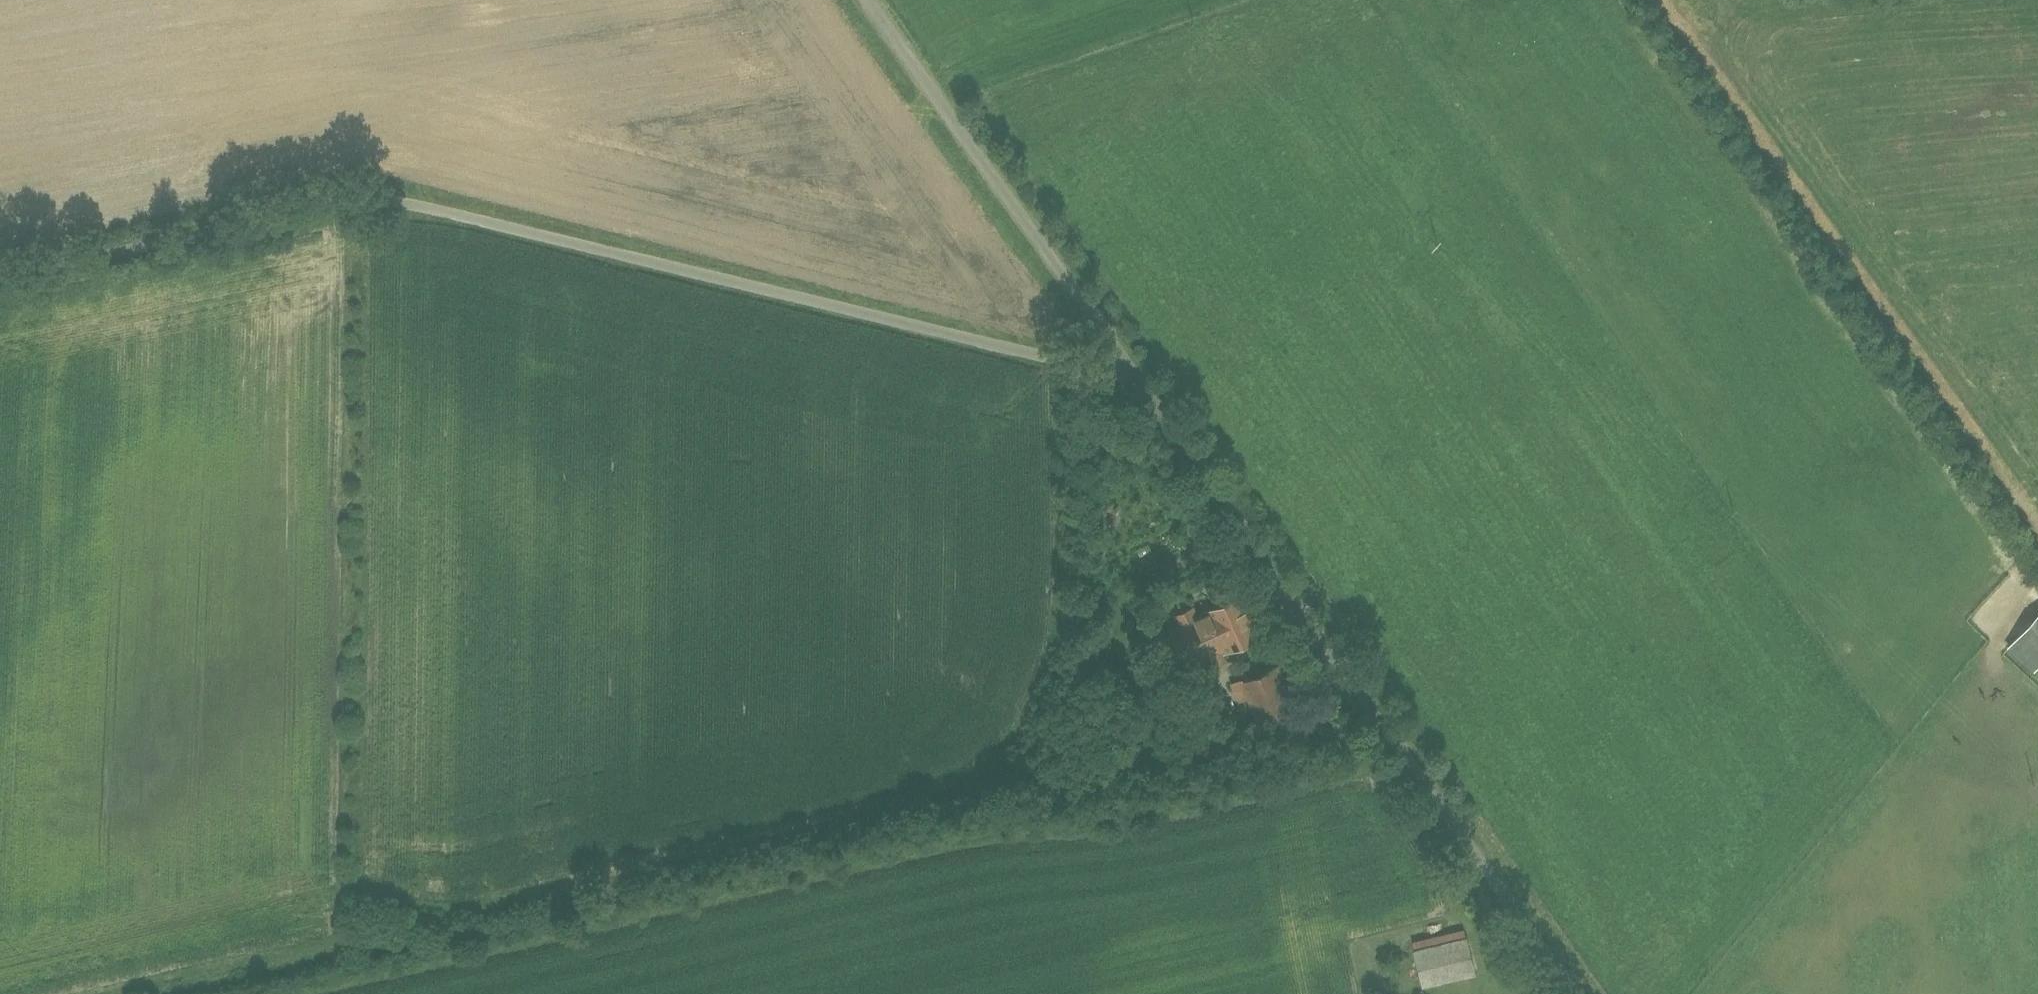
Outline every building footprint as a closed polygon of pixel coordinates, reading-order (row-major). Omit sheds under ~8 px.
[(1260,634),(1240,593),(1196,614),(1192,606),(1176,613),(1180,621),(1171,626),(1190,664),(1204,657),(1208,666),(1227,657),(1225,651),(1260,634)] [(2007,644),(2032,664),(2037,656),(2037,606),(2007,644)] [(1284,661),(1249,678),(1275,734),(1310,718),(1284,661)] [(1244,676),(1232,682),(1241,703),(1254,696),(1244,676)] [(1467,936),(1415,948),(1424,984),(1475,972),(1467,936)]
